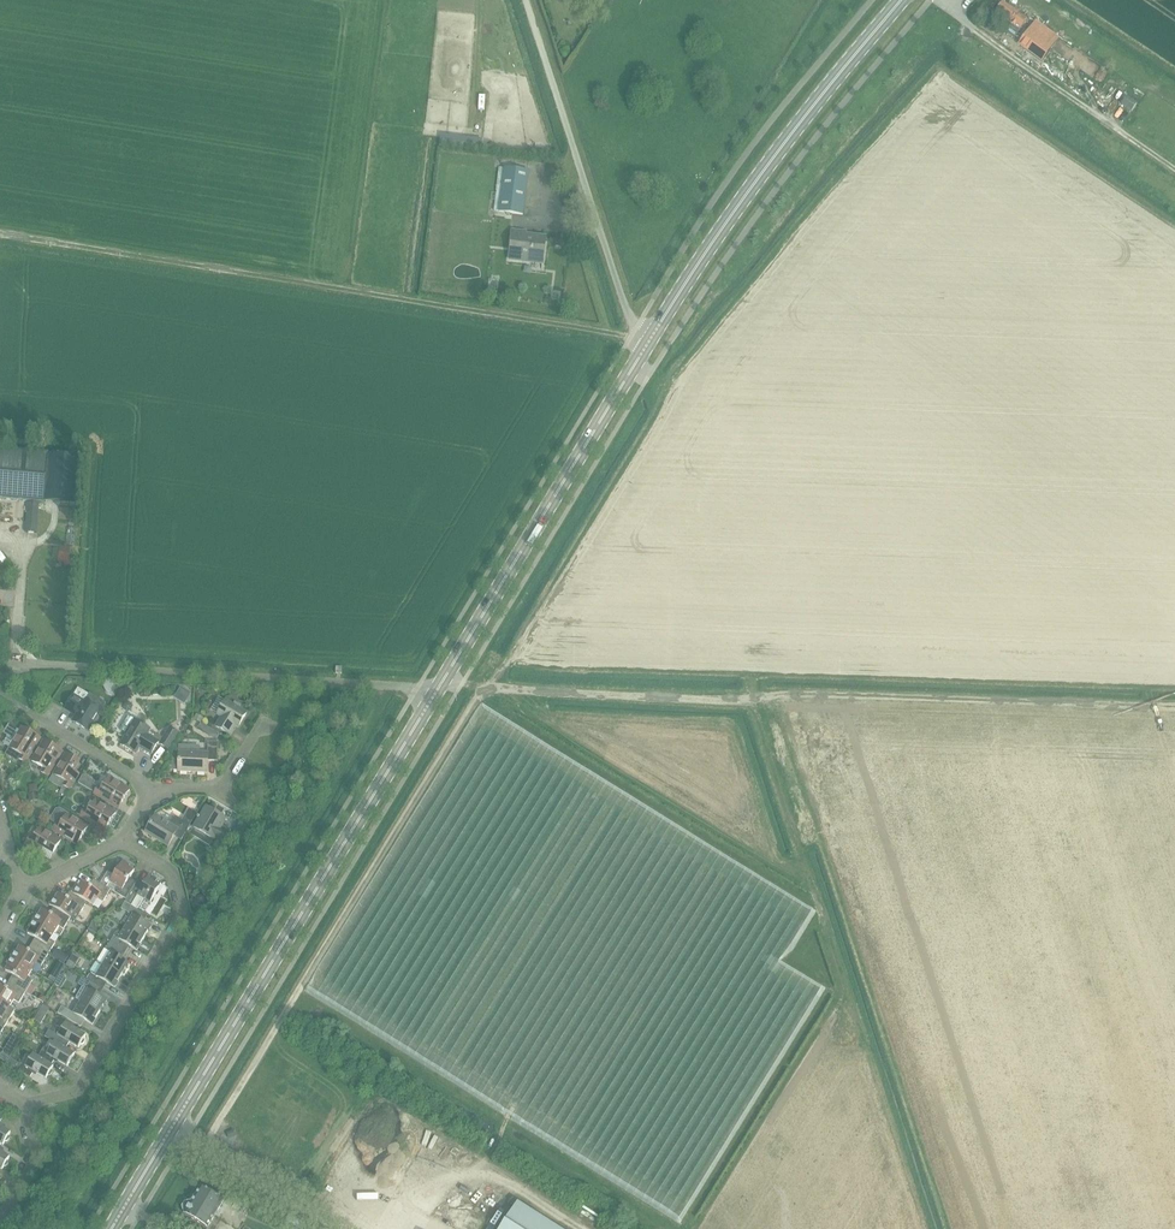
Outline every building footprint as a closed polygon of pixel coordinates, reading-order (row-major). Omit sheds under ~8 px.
[(1027,21),(1002,3),(995,13),(1010,25),(1006,31),(1015,38),(1027,21)] [(1026,32),(1017,45),(1041,63),(1051,50),(1026,32)] [(1046,68),(1052,73),(1057,66),(1051,61),(1046,68)] [(1101,98),(1111,81),(1105,78),(1096,95),(1101,98)] [(1137,105),(1127,98),(1121,105),(1131,112),(1137,105)] [(440,137),(439,147),(460,150),(461,139),(440,137)] [(462,139),(460,150),(481,152),(482,142),(462,139)] [(528,172),(505,168),(499,168),(493,211),(523,215),(528,172)] [(526,233),(513,232),(510,259),(543,263),(546,238),(526,236),(526,233)] [(28,502),(26,532),(37,533),(39,503),(44,503),(44,502),(48,454),(0,450),(0,500),(28,502)] [(75,549),(65,548),(60,548),(58,562),(63,563),(63,565),(73,566),(75,549)] [(184,689),(180,699),(192,704),(196,694),(184,689)] [(74,696),(65,709),(77,716),(73,722),(88,731),(102,710),(106,703),(90,693),(86,700),(85,702),(74,696)] [(236,726),(238,727),(247,713),(239,708),(241,706),(235,702),(233,705),(226,700),(217,715),(221,717),(216,726),(230,735),(236,726)] [(128,716),(120,730),(127,734),(120,745),(135,754),(139,747),(151,754),(159,742),(161,743),(164,738),(150,729),(135,720),(134,717),(131,715),(128,716)] [(41,739),(35,735),(22,727),(19,731),(9,725),(4,733),(8,736),(7,738),(5,742),(4,742),(3,744),(21,755),(19,759),(26,763),(41,739)] [(170,750),(179,733),(170,728),(164,738),(161,743),(161,744),(170,750)] [(48,777),(56,764),(63,752),(44,741),(31,761),(43,768),(41,772),(48,777)] [(207,753),(200,753),(200,746),(180,745),(179,756),(173,755),(172,770),(178,770),(178,772),(207,773),(208,761),(217,761),(218,742),(208,742),(207,753)] [(70,790),(71,787),(79,774),(73,771),(79,762),(66,754),(53,774),(65,782),(63,786),(70,790)] [(102,790),(98,787),(95,793),(94,794),(118,809),(130,790),(109,777),(102,790)] [(63,787),(59,793),(66,797),(69,790),(63,787)] [(80,817),(83,819),(96,826),(99,820),(108,826),(116,813),(95,800),(88,813),(84,810),(80,817)] [(227,820),(222,817),(206,807),(199,817),(198,817),(197,818),(199,819),(190,834),(210,846),(209,847),(218,852),(231,831),(223,826),(227,820)] [(51,822),(56,825),(53,830),(66,838),(69,832),(81,839),(89,826),(59,809),(55,810),(51,818),(51,822)] [(181,841),(190,826),(175,816),(170,825),(156,816),(145,833),(168,847),(174,836),(181,841)] [(243,822),(241,826),(246,830),(249,831),(252,827),(243,822)] [(232,835),(244,842),(250,832),(249,831),(246,830),(241,826),(238,825),(232,835)] [(54,853),(61,840),(41,828),(34,840),(30,837),(25,844),(38,852),(42,846),(54,853)] [(114,892),(126,899),(137,883),(136,882),(134,886),(128,882),(134,871),(129,867),(130,866),(123,861),(110,883),(117,887),(114,892)] [(132,906),(138,910),(144,899),(150,903),(161,884),(149,877),(143,887),(136,883),(137,883),(126,899),(125,902),(132,906)] [(103,902),(104,900),(111,890),(94,880),(93,880),(97,882),(93,889),(82,882),(78,887),(76,886),(73,893),(70,891),(70,892),(73,894),(87,903),(94,907),(99,899),(103,902)] [(49,905),(57,910),(71,919),(76,911),(80,914),(87,903),(73,894),(70,900),(59,894),(55,899),(53,898),(49,905)] [(125,927),(144,939),(152,927),(141,921),(145,914),(138,910),(132,906),(128,913),(132,915),(125,927)] [(33,920),(55,934),(59,927),(64,930),(70,918),(71,919),(57,910),(53,916),(42,909),(39,915),(37,914),(33,920)] [(35,947),(48,955),(55,944),(51,941),(55,934),(33,920),(29,927),(31,928),(27,934),(38,940),(35,947)] [(137,951),(144,939),(125,927),(121,934),(119,933),(116,933),(110,943),(123,951),(127,945),(137,951)] [(119,958),(123,951),(110,943),(106,950),(104,949),(97,961),(99,962),(122,976),(129,964),(119,958)] [(41,967),(48,955),(35,947),(31,953),(20,946),(16,952),(15,951),(11,957),(33,971),(37,964),(41,967)] [(29,978),(33,971),(11,957),(7,964),(9,965),(5,971),(16,977),(12,984),(26,992),(32,996),(36,988),(31,985),(33,980),(29,978)] [(59,961),(56,968),(62,971),(66,965),(59,961)] [(115,988),(122,976),(99,962),(96,962),(90,971),(92,974),(88,981),(101,988),(104,982),(115,988)] [(81,1002),(100,1013),(107,1001),(97,995),(101,988),(88,981),(82,977),(78,984),(83,987),(76,999),(81,1001),(81,1002)] [(10,1008),(15,1001),(19,1004),(26,992),(12,984),(9,990),(0,985),(0,1001),(10,1008)] [(8,1032),(10,1029),(6,1026),(15,1011),(10,1008),(0,1001),(0,1027),(8,1032)] [(58,1013),(68,1019),(78,1025),(82,1019),(92,1025),(100,1013),(81,1002),(73,1014),(62,1007),(58,1013)] [(43,1005),(40,1010),(47,1014),(49,1009),(43,1005)] [(86,1036),(76,1029),(66,1023),(62,1030),(57,1027),(54,1033),(49,1030),(45,1037),(54,1042),(63,1047),(66,1041),(78,1048),(86,1036)] [(2,1032),(6,1035),(8,1032),(0,1027),(0,1035),(2,1032)] [(75,1054),(63,1047),(54,1042),(50,1049),(48,1048),(46,1049),(44,1048),(38,1057),(51,1065),(55,1059),(67,1067),(75,1054)] [(6,1047),(2,1053),(10,1058),(14,1051),(6,1047)] [(54,1067),(51,1065),(38,1057),(33,1054),(26,1066),(21,1063),(17,1070),(30,1078),(34,1072),(46,1079),(54,1067)] [(1,1144),(3,1145),(11,1133),(0,1126),(0,1143),(1,1144)] [(2,1170),(10,1157),(0,1152),(0,1169),(2,1170)] [(185,1213),(185,1214),(207,1228),(224,1201),(202,1187),(194,1199),(194,1198),(191,1202),(190,1202),(185,1203),(182,1207),(183,1212),(185,1213)] [(517,1204),(501,1228),(555,1228),(517,1204)]
